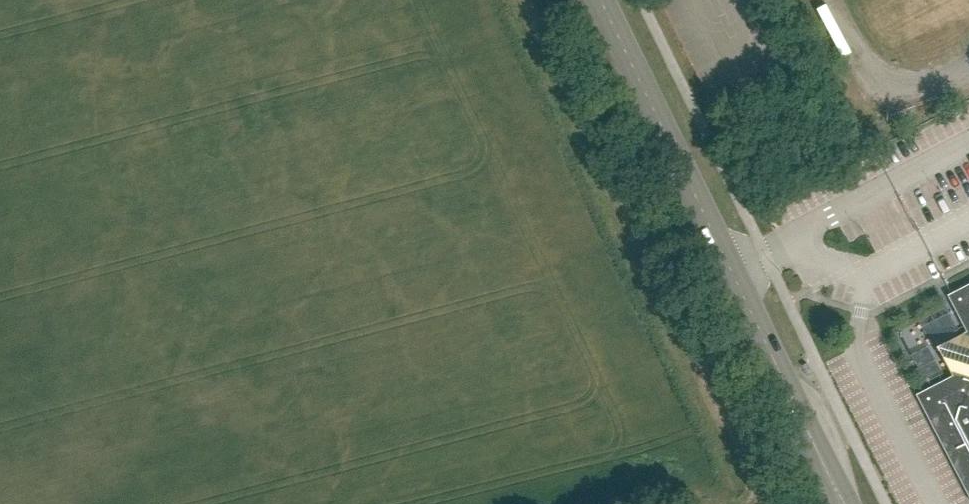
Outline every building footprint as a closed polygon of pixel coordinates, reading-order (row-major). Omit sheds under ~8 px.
[(947,295),(966,332),(937,347),(952,377),(916,395),(968,499),(968,284),(947,295)]
